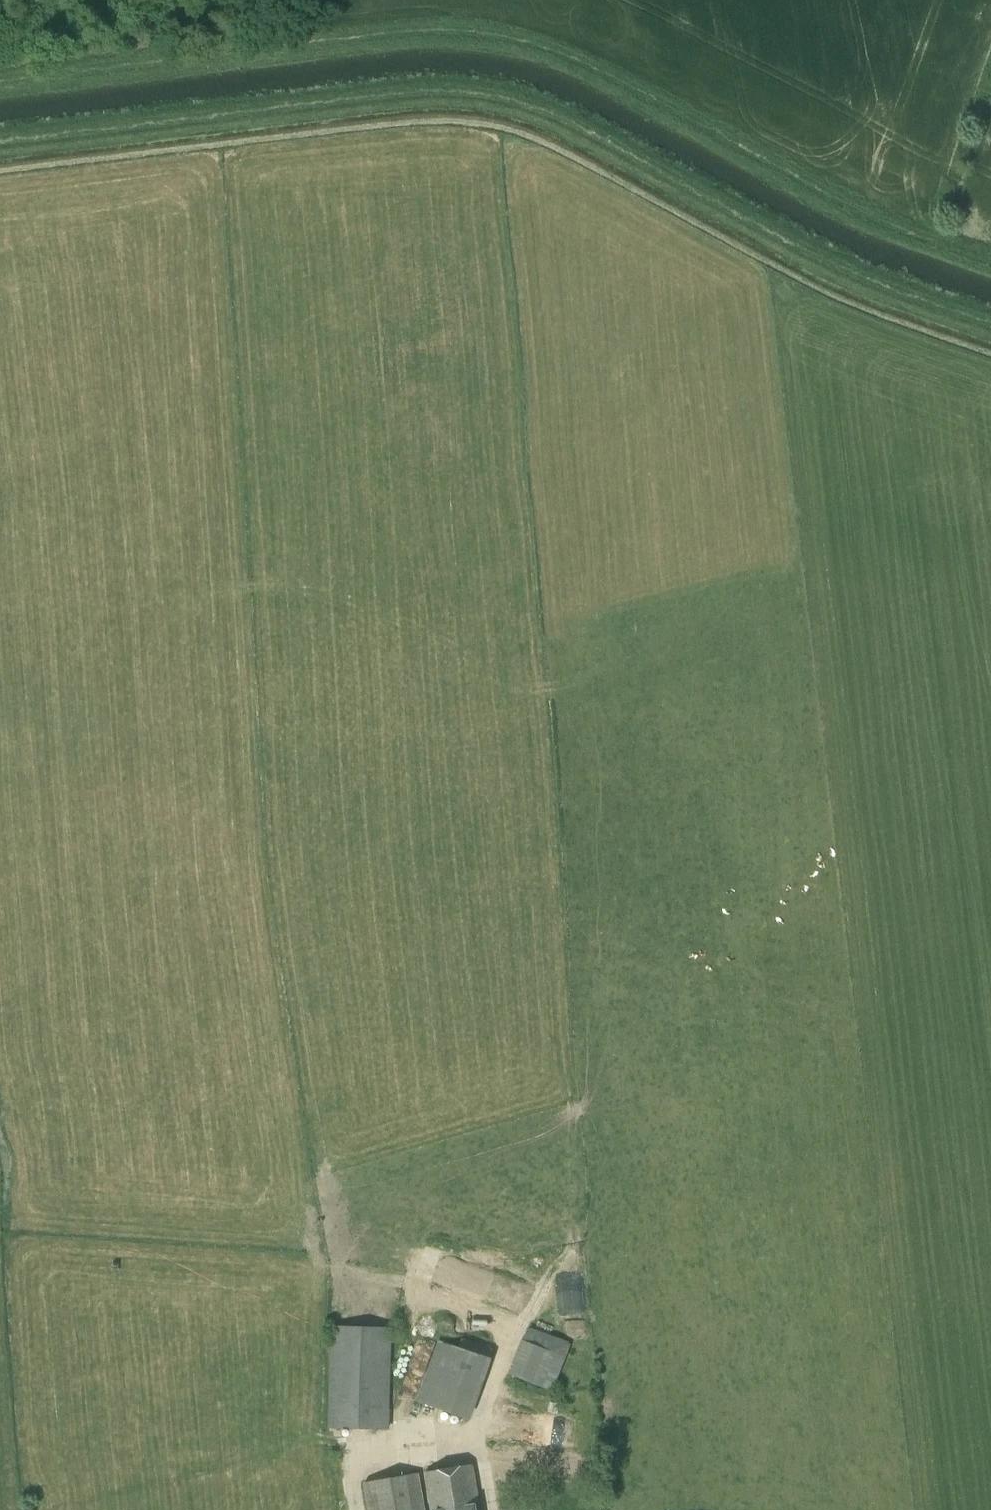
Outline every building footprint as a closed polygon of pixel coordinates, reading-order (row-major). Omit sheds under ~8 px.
[(391,1327),(330,1326),(328,1428),(388,1430),(389,1410),(395,1410),(395,1394),(390,1393),(391,1327)] [(509,1374),(553,1392),(572,1344),(528,1326),(509,1374)] [(470,1420),(489,1358),(440,1341),(419,1403),(470,1420)] [(475,1506),(479,1505),(473,1465),(424,1472),(430,1509),(475,1509),(475,1506)] [(367,1509),(424,1509),(418,1474),(362,1483),(367,1509)]
